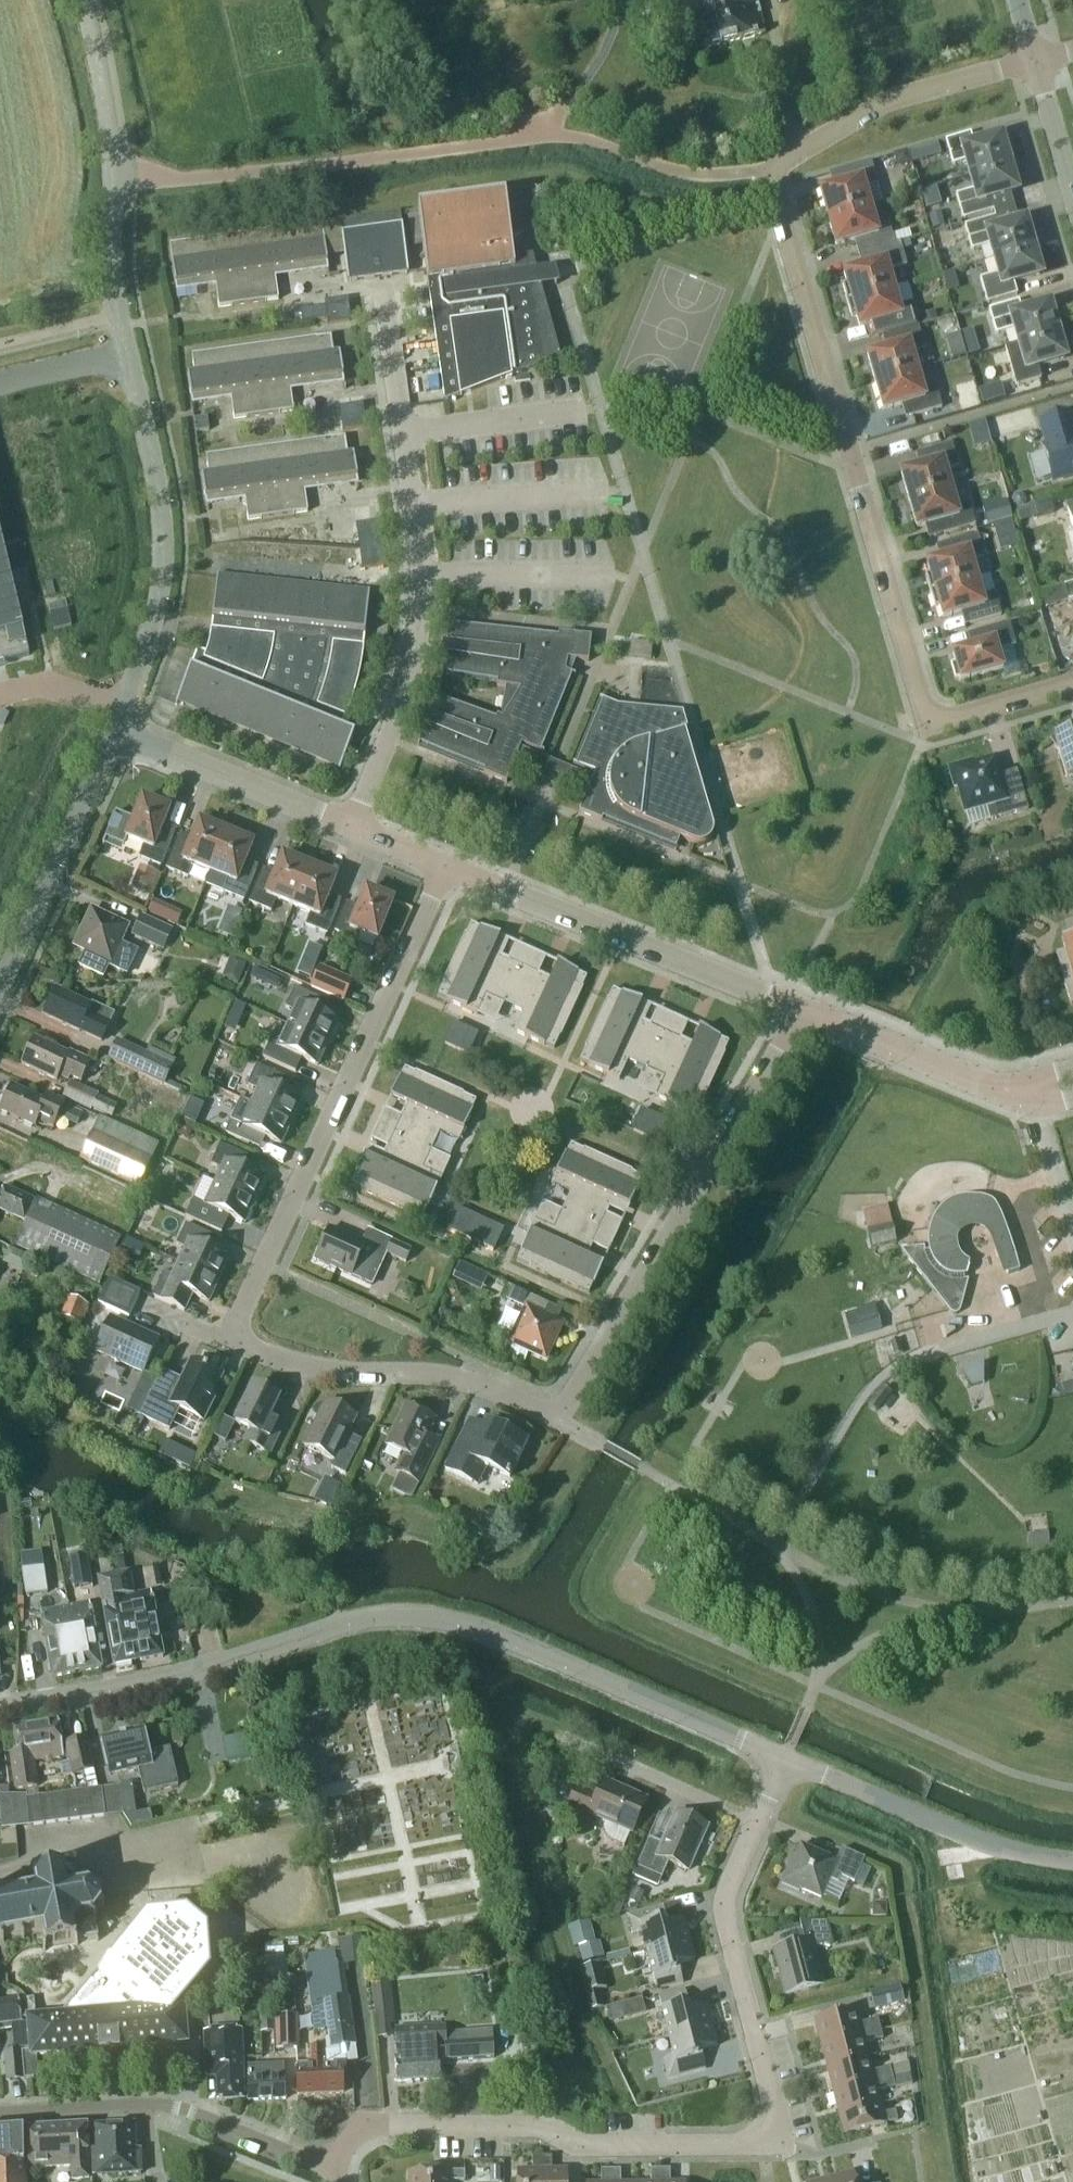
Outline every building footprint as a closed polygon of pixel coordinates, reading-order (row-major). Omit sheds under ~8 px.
[(757,0),(679,0),(686,26),(698,22),(706,51),(766,35),(757,0)] [(967,161),(971,175),(1009,164),(1001,137),(975,145),(971,132),(946,140),(953,165),(967,161)] [(923,146),(912,149),(916,162),(927,159),(923,146)] [(899,166),(912,163),(908,150),(895,153),(899,166)] [(820,190),(828,218),(871,206),(866,188),(878,184),(871,161),(840,170),(844,183),(820,190)] [(1009,164),(971,175),(975,189),(956,195),(963,220),(994,211),(990,198),(1017,190),(1009,164)] [(511,236),(527,234),(522,196),(506,198),(511,236)] [(514,258),(506,198),(418,210),(445,401),(561,357),(538,274),(533,255),(514,258)] [(860,239),(864,252),(895,243),(888,220),(876,224),(871,206),(828,218),(836,246),(860,239)] [(934,229),(946,225),(942,211),(930,215),(934,229)] [(409,273),(400,213),(340,221),(348,281),(409,273)] [(995,258),(1033,248),(1025,221),(999,229),(995,216),(965,225),(972,250),(991,244),(995,258)] [(328,263),(322,224),(170,245),(175,284),(215,278),(219,308),(279,299),(275,270),(328,263)] [(900,242),(895,243),(864,252),(867,265),(844,272),(847,284),(842,285),(847,302),(894,288),(889,270),(907,265),(900,242)] [(1041,274),(1033,248),(995,258),(999,273),(980,278),(987,303),(1018,294),(1014,282),(1041,274)] [(899,306),(894,288),(847,302),(852,318),(857,317),(860,328),(866,326),(870,340),(887,335),(919,325),(912,302),(899,306)] [(345,310),(349,310),(347,299),(326,302),(326,307),(328,318),(329,324),(346,321),(345,310)] [(1019,343),(1057,332),(1050,305),(1023,313),(1019,300),(989,309),(996,334),(1015,328),(1019,343)] [(924,323),(938,319),(936,311),(921,315),(924,323)] [(867,354),(875,382),(918,370),(913,352),(925,349),(919,325),(887,335),(891,348),(867,354)] [(1065,358),(1057,332),(1019,343),(1027,369),(1013,373),(1017,386),(1042,378),(1038,366),(1065,358)] [(194,372),(188,373),(191,397),(230,392),(234,419),(294,411),(290,383),(343,376),(340,352),(334,353),(331,336),(317,338),(192,355),(194,372)] [(977,341),(966,345),(969,355),(980,352),(977,341)] [(923,388),(918,370),(875,382),(883,410),(907,403),(911,416),(942,407),(936,384),(923,388)] [(362,405),(341,408),(344,429),(361,427),(361,426),(360,416),(364,415),(362,405)] [(1069,414),(1042,422),(1049,447),(1045,448),(1054,480),(1072,474),(1072,429),(1069,414)] [(208,417),(194,418),(196,431),(209,429),(208,417)] [(208,473),(202,474),(205,498),(244,492),(248,520),(308,512),(304,484),(358,477),(354,453),(348,454),(345,437),(331,439),(206,456),(208,473)] [(901,472),(909,500),(952,488),(947,470),(959,466),(953,444),(921,452),(925,465),(901,472)] [(952,488),(909,500),(917,528),(941,521),(945,534),(976,525),(969,502),(957,506),(952,488)] [(1026,501),(1025,496),(1020,494),(1015,495),(1013,499),(1014,505),(1019,507),(1024,506),(1026,501)] [(1034,517),(1056,511),(1053,499),(1031,505),(1034,517)] [(386,566),(379,522),(356,525),(363,569),(386,566)] [(4,661),(29,655),(9,569),(0,532),(0,662),(4,661)] [(930,591),(978,578),(972,560),(985,556),(978,534),(947,543),(951,555),(927,562),(930,574),(926,575),(930,591)] [(380,573),(380,590),(394,591),(394,573),(380,573)] [(370,590),(217,574),(210,629),(205,654),(198,651),(191,667),(176,703),(340,770),(355,733),(342,728),(346,717),(356,689),(361,668),(364,646),(370,590)] [(983,596),(978,578),(930,591),(935,608),(940,607),(943,618),(967,611),(970,624),(1002,615),(995,592),(983,596)] [(1064,585),(1069,600),(1072,599),(1072,582),(1064,585)] [(592,637),(449,621),(442,677),(506,685),(501,715),(438,694),(418,747),(507,783),(517,759),(538,768),(576,675),(566,671),(568,659),(589,661),(592,637)] [(1016,645),(1010,622),(973,633),(976,645),(953,652),(961,681),(1003,668),(998,650),(1016,645)] [(631,641),(630,656),(651,658),(653,643),(631,641)] [(618,706),(600,699),(567,779),(589,788),(579,812),(602,822),(603,819),(676,848),(680,839),(695,845),(698,845),(700,845),(702,845),(705,844),(707,843),(709,842),(710,840),(712,838),(713,836),(713,833),(714,831),(713,828),(684,727),(687,728),(683,712),(618,706)] [(1068,728),(1051,740),(1059,751),(1067,779),(1072,777),(1072,732),(1068,728)] [(1003,785),(995,758),(975,764),(974,761),(949,767),(955,787),(958,787),(966,812),(986,806),(991,820),(1029,809),(1021,781),(1003,785)] [(170,809),(142,798),(134,819),(116,812),(102,844),(104,845),(106,839),(124,846),(127,839),(144,845),(139,858),(161,866),(173,836),(161,831),(170,809)] [(192,865),(210,872),(226,832),(199,821),(190,843),(178,838),(166,869),(187,877),(192,865)] [(226,832),(210,872),(205,884),(244,900),(256,870),(244,865),(253,843),(226,832)] [(292,910),(309,866),(282,855),(273,877),(261,872),(249,903),(271,912),(274,903),(292,910)] [(139,879),(157,886),(164,870),(146,863),(139,879)] [(336,877),(309,866),(292,910),(309,917),(305,925),(327,934),(339,904),(327,899),(336,877)] [(393,900),(366,889),(357,911),(345,906),(334,932),(347,937),(350,930),(377,941),(393,900)] [(147,912),(168,921),(175,907),(154,898),(147,912)] [(126,927),(92,912),(76,945),(87,950),(79,966),(103,977),(108,965),(126,974),(137,951),(119,943),(126,927)] [(173,929),(141,914),(131,936),(163,951),(173,929)] [(501,936),(481,927),(476,938),(466,933),(443,982),(453,986),(447,1000),(478,1014),(496,1023),(505,1003),(523,1012),(514,1031),(545,1045),(551,1031),(561,1036),(584,988),(574,983),(579,972),(559,962),(551,979),(493,953),(501,936)] [(1057,953),(1071,1005),(1072,1004),(1072,933),(1062,936),(1066,951),(1057,953)] [(229,974),(245,980),(252,962),(237,956),(229,974)] [(279,990),(284,978),(257,965),(251,978),(279,990)] [(347,998),(355,978),(323,965),(314,985),(347,998)] [(294,1011),(288,1025),(328,1043),(338,1021),(323,1014),(328,1002),(295,987),(285,1007),(294,1011)] [(90,1006),(56,990),(44,1015),(101,1042),(114,1014),(107,1010),(91,1003),(90,1006)] [(643,1001),(623,992),(618,1003),(608,999),(585,1047),(596,1052),(589,1065),(620,1079),(629,1060),(647,1069),(638,1088),(687,1110),(693,1097),(703,1101),(726,1053),(716,1048),(721,1037),(701,1028),(693,1045),(635,1018),(643,1001)] [(236,1032),(247,1006),(236,1002),(225,1028),(236,1032)] [(469,1042),(473,1032),(454,1023),(445,1043),(469,1054),(473,1044),(469,1042)] [(317,1066),(328,1043),(288,1025),(281,1039),(273,1035),(262,1057),(295,1072),(302,1058),(317,1066)] [(485,1031),(478,1048),(497,1057),(505,1041),(485,1031)] [(68,1055),(33,1038),(21,1064),(57,1081),(59,1076),(68,1080),(70,1077),(82,1082),(91,1062),(69,1052),(68,1055)] [(146,1054),(117,1040),(109,1059),(138,1072),(146,1054)] [(138,1072),(164,1085),(175,1061),(149,1049),(146,1054),(138,1072)] [(291,1081),(256,1065),(247,1085),(258,1090),(252,1103),(291,1122),(302,1100),(286,1093),(291,1081)] [(466,1095),(418,1073),(413,1083),(400,1077),(386,1107),(405,1116),(388,1153),(369,1144),(355,1174),(368,1181),(364,1191),(412,1213),(417,1203),(428,1208),(437,1189),(442,1177),(426,1169),(442,1133),(459,1141),(464,1131),(473,1111),(462,1105),(466,1095)] [(99,1093),(70,1081),(62,1098),(91,1112),(92,1110),(111,1118),(117,1105),(98,1097),(99,1093)] [(11,1086),(0,1110),(0,1112),(35,1128),(39,1121),(53,1128),(65,1101),(47,1093),(43,1101),(11,1086)] [(255,1133),(281,1144),(291,1122),(252,1103),(245,1117),(235,1112),(226,1133),(250,1144),(255,1133)] [(666,1121),(645,1111),(640,1121),(637,1119),(633,1129),(657,1141),(666,1121)] [(159,1143),(100,1117),(93,1132),(80,1160),(138,1187),(151,1159),(159,1143)] [(215,1183),(255,1200),(265,1179),(250,1172),(255,1160),(220,1144),(211,1164),(221,1169),(215,1183)] [(630,1170),(582,1148),(577,1158),(566,1153),(557,1173),(552,1183),(569,1190),(552,1226),(536,1218),(521,1251),(532,1256),(528,1266),(576,1288),(581,1278),(594,1284),(608,1254),(589,1245),(606,1208),(625,1217),(639,1187),(625,1180),(630,1170)] [(255,1200),(215,1183),(205,1205),(193,1199),(185,1216),(222,1233),(229,1216),(245,1223),(255,1200)] [(25,1222),(14,1247),(100,1285),(122,1237),(36,1198),(34,1201),(4,1188),(0,1197),(0,1211),(25,1222)] [(958,1197),(953,1199),(948,1202),(943,1205),(939,1210),(935,1214),(933,1218),(931,1225),(929,1234),(928,1241),(929,1248),(929,1250),(925,1251),(924,1247),(901,1249),(950,1312),(953,1314),(956,1314),(958,1313),(960,1312),(961,1308),(969,1279),(964,1279),(964,1275),(966,1275),(968,1266),(962,1262),(958,1258),(956,1253),(954,1246),(953,1239),(955,1233),(959,1228),(963,1225),(968,1223),(973,1222),(978,1223),(983,1224),(987,1226),(991,1230),(994,1235),(996,1239),(1001,1254),(1008,1275),(1020,1270),(1013,1247),(1004,1223),(993,1201),(987,1198),(980,1196),(973,1196),(965,1196),(958,1197)] [(499,1228),(459,1209),(455,1219),(451,1217),(446,1227),(494,1249),(499,1239),(495,1237),(499,1228)] [(185,1248),(179,1262),(219,1280),(229,1258),(213,1251),(219,1239),(186,1224),(176,1244),(185,1248)] [(896,1243),(892,1225),(868,1230),(871,1248),(896,1243)] [(362,1243),(330,1228),(315,1260),(371,1285),(386,1254),(406,1263),(411,1250),(368,1231),(362,1243)] [(219,1280),(179,1262),(173,1275),(164,1271),(153,1296),(184,1311),(192,1295),(208,1302),(219,1280)] [(460,1262),(455,1273),(473,1281),(478,1270),(460,1262)] [(140,1292),(109,1277),(97,1303),(129,1317),(140,1292)] [(512,1287),(498,1281),(496,1285),(510,1292),(506,1300),(527,1309),(511,1343),(545,1358),(561,1324),(537,1314),(543,1302),(512,1287)] [(89,1305),(69,1297),(60,1320),(81,1327),(89,1305)] [(881,1330),(875,1307),(858,1312),(859,1317),(847,1320),(852,1338),(881,1330)] [(158,1340),(111,1318),(96,1351),(143,1372),(158,1340)] [(222,1377),(191,1362),(182,1380),(162,1371),(146,1403),(140,1416),(169,1430),(179,1409),(204,1420),(213,1401),(211,1399),(222,1377)] [(961,1370),(971,1387),(984,1383),(983,1364),(961,1370)] [(72,1396),(79,1381),(66,1375),(59,1390),(72,1396)] [(1064,1383),(1066,1393),(1072,1392),(1072,1381),(1064,1383)] [(279,1397),(254,1385),(235,1423),(252,1431),(246,1443),(269,1454),(284,1424),(269,1417),(279,1397)] [(878,1411),(893,1393),(884,1386),(869,1405),(878,1411)] [(357,1417),(325,1402),(304,1446),(335,1461),(331,1468),(345,1475),(359,1448),(345,1441),(357,1417)] [(435,1420),(405,1405),(386,1445),(405,1454),(397,1472),(419,1483),(433,1453),(439,1441),(428,1435),(435,1420)] [(479,1438),(464,1431),(445,1469),(477,1485),(486,1467),(490,1468),(509,1478),(528,1441),(487,1421),(483,1429),(479,1438)] [(189,1450),(183,1464),(190,1467),(197,1454),(189,1450)] [(485,1531),(492,1535),(493,1534),(499,1521),(492,1517),(485,1531)] [(1050,1547),(1048,1532),(1028,1534),(1029,1549),(1050,1547)] [(92,1585),(87,1554),(68,1557),(74,1588),(92,1585)] [(47,1593),(44,1568),(22,1570),(25,1596),(47,1593)] [(163,1657),(150,1593),(135,1596),(131,1572),(107,1576),(112,1600),(117,1599),(118,1604),(124,1603),(125,1610),(124,1610),(134,1663),(163,1657)] [(112,1600),(107,1576),(98,1578),(115,1666),(134,1663),(124,1610),(125,1610),(124,1603),(118,1604),(117,1599),(112,1600)] [(205,1589),(196,1591),(198,1606),(207,1604),(205,1589)] [(67,1642),(73,1675),(101,1669),(89,1604),(69,1608),(75,1640),(67,1642)] [(75,1640),(69,1608),(41,1613),(52,1678),(73,1675),(67,1642),(75,1640)] [(34,1760),(67,1755),(66,1744),(65,1744),(61,1744),(58,1721),(13,1727),(16,1751),(9,1752),(14,1788),(38,1785),(34,1760)] [(148,1753),(143,1729),(101,1738),(108,1775),(137,1769),(142,1793),(177,1786),(169,1749),(148,1753)] [(230,1734),(232,1759),(255,1757),(252,1731),(230,1734)] [(70,1773),(91,1770),(94,1770),(87,1738),(65,1742),(65,1744),(66,1744),(67,1755),(70,1773)] [(468,1770),(464,1750),(450,1753),(450,1757),(446,1758),(449,1770),(453,1769),(454,1773),(468,1770)] [(553,1789),(559,1776),(543,1768),(537,1782),(553,1789)] [(647,1800),(604,1781),(597,1796),(577,1787),(567,1811),(588,1820),(590,1815),(603,1821),(603,1829),(605,1836),(611,1842),(624,1847),(630,1833),(632,1834),(647,1800)] [(121,1785),(102,1788),(105,1815),(124,1812),(121,1785)] [(2,1795),(4,1795),(10,1795),(11,1787),(3,1786),(0,1786),(0,1795),(2,1795)] [(102,1788),(89,1789),(93,1817),(105,1815),(102,1788)] [(77,1791),(80,1818),(93,1817),(89,1789),(77,1791)] [(77,1791),(64,1793),(67,1820),(80,1818),(77,1791)] [(64,1793),(51,1794),(55,1821),(67,1820),(64,1793)] [(42,1823),(55,1821),(51,1794),(39,1796),(42,1823)] [(26,1796),(10,1795),(4,1795),(7,1827),(30,1825),(26,1798),(26,1796)] [(30,1825),(42,1823),(39,1796),(26,1798),(30,1825)] [(547,1804),(543,1814),(554,1819),(558,1810),(547,1804)] [(708,1827),(676,1813),(662,1844),(650,1838),(637,1867),(662,1878),(669,1862),(689,1871),(708,1827)] [(789,1865),(781,1883),(799,1891),(800,1889),(821,1898),(827,1884),(830,1879),(838,1883),(841,1877),(865,1887),(872,1869),(862,1865),(865,1859),(842,1849),(839,1854),(836,1861),(801,1845),(791,1866),(789,1865)] [(86,1887),(67,1890),(72,1883),(75,1885),(77,1882),(73,1881),(72,1875),(74,1873),(73,1871),(70,1873),(65,1870),(65,1867),(61,1866),(60,1869),(35,1873),(32,1870),(29,1873),(33,1876),(35,1887),(31,1888),(32,1891),(17,1893),(17,1890),(13,1890),(13,1894),(0,1896),(0,1941),(0,1942),(4,1941),(3,1938),(20,1936),(21,1939),(25,1938),(24,1935),(39,1932),(40,1935),(43,1935),(45,1947),(43,1948),(46,1951),(50,1947),(73,1943),(74,1945),(79,1944),(79,1942),(95,1940),(96,1941),(100,1938),(96,1935),(94,1920),(98,1917),(96,1914),(100,1905),(102,1906),(103,1902),(100,1901),(99,1893),(101,1891),(100,1886),(96,1888),(91,1885),(91,1882),(86,1883),(86,1887)] [(646,1892),(635,1888),(629,1901),(640,1905),(646,1892)] [(887,1917),(887,1903),(873,1903),(873,1917),(887,1917)] [(641,1931),(646,1951),(689,1941),(684,1921),(668,1925),(663,1906),(627,1915),(632,1934),(641,1931)] [(29,2028),(19,2028),(20,2040),(30,2040),(31,2051),(31,2054),(31,2057),(103,2051),(102,2047),(115,2046),(116,2050),(187,2044),(184,2006),(179,2006),(177,2006),(177,2004),(190,1989),(190,1988),(207,1968),(204,1930),(190,1918),(186,1914),(147,1916),(115,1955),(109,1962),(108,1961),(98,1973),(97,1972),(96,1973),(98,1975),(64,2015),(62,2013),(59,2016),(28,2018),(29,2028)] [(578,1946),(583,1963),(605,1957),(600,1941),(596,1942),(590,1921),(569,1927),(575,1947),(578,1946)] [(828,1921),(800,1921),(806,1943),(775,1951),(786,1994),(821,1984),(812,1948),(833,1943),(828,1921)] [(694,1961),(689,1941),(646,1951),(656,1990),(683,1983),(678,1965),(694,1961)] [(314,2064),(298,2065),(300,2095),(342,2094),(341,2066),(346,2066),(345,2062),(358,2060),(356,2045),(348,1998),(342,1965),(342,1962),(345,1962),(344,1952),(341,1952),(310,1957),(311,1967),(305,1968),(311,2007),(315,2031),(329,2029),(330,2037),(322,2044),(313,2044),(314,2064)] [(606,1988),(600,1964),(580,1969),(591,2012),(602,2009),(598,1991),(606,1988)] [(389,1976),(371,1978),(375,2012),(393,2010),(389,1976)] [(904,2002),(899,1984),(870,1992),(875,2010),(904,2002)] [(668,2036),(711,2025),(706,2005),(690,2009),(685,1991),(658,1998),(668,2036)] [(35,1997),(20,1999),(23,2018),(22,2019),(37,2016),(35,1997)] [(643,1998),(626,2003),(630,2017),(646,2013),(643,1998)] [(22,2019),(23,2018),(19,1999),(0,2001),(0,2022),(22,2019)] [(821,2043),(880,2028),(878,2018),(859,2023),(855,2009),(815,2019),(821,2043)] [(274,2013),(260,2014),(261,2032),(275,2032),(274,2013)] [(239,2030),(239,2014),(214,2014),(214,2031),(206,2031),(206,2077),(218,2076),(218,2101),(243,2100),(242,2030),(239,2030)] [(300,2048),(298,2015),(275,2016),(276,2049),(300,2048)] [(711,2025),(668,2036),(674,2057),(664,2059),(668,2079),(705,2069),(700,2050),(716,2045),(711,2025)] [(397,2053),(395,2053),(397,2081),(440,2080),(440,2062),(493,2061),(493,2033),(460,2034),(460,2032),(447,2032),(447,2028),(397,2029),(397,2053)] [(827,2067),(867,2057),(864,2043),(883,2038),(880,2028),(821,2043),(827,2067)] [(23,2080),(20,2050),(4,2051),(6,2082),(23,2080)] [(827,2067),(833,2091),(892,2076),(890,2066),(871,2071),(867,2057),(827,2067)] [(247,2065),(247,2070),(248,2099),(285,2099),(284,2070),(284,2065),(247,2065)] [(895,2088),(913,2084),(910,2073),(893,2077),(895,2086),(895,2088)] [(833,2091),(839,2112),(879,2102),(876,2091),(895,2086),(892,2076),(833,2091)] [(881,2113),(879,2102),(839,2112),(844,2133),(884,2123),(898,2119),(895,2109),(881,2113)] [(136,2151),(135,2123),(90,2126),(93,2176),(142,2174),(140,2150),(136,2151)] [(85,2126),(24,2130),(25,2169),(68,2166),(68,2180),(90,2179),(90,2163),(87,2163),(85,2126)] [(25,2169),(24,2130),(0,2132),(0,2181),(27,2181),(25,2169)] [(542,2156),(532,2157),(533,2170),(517,2170),(517,2181),(542,2181),(542,2156)] [(542,2181),(568,2181),(568,2170),(552,2170),(552,2156),(542,2156),(542,2181)] [(490,2167),(490,2181),(500,2181),(500,2167),(490,2167)] [(660,2169),(650,2169),(651,2181),(660,2181),(660,2169)] [(660,2181),(670,2181),(670,2169),(660,2169),(660,2181)] [(611,2170),(601,2170),(601,2181),(611,2181),(611,2170)] [(611,2170),(611,2181),(620,2181),(620,2170),(611,2170)] [(409,2181),(451,2181),(465,2181),(465,2171),(451,2172),(451,2171),(409,2172),(409,2181)] [(830,2181),(857,2181),(854,2171),(829,2178),(830,2181)]
